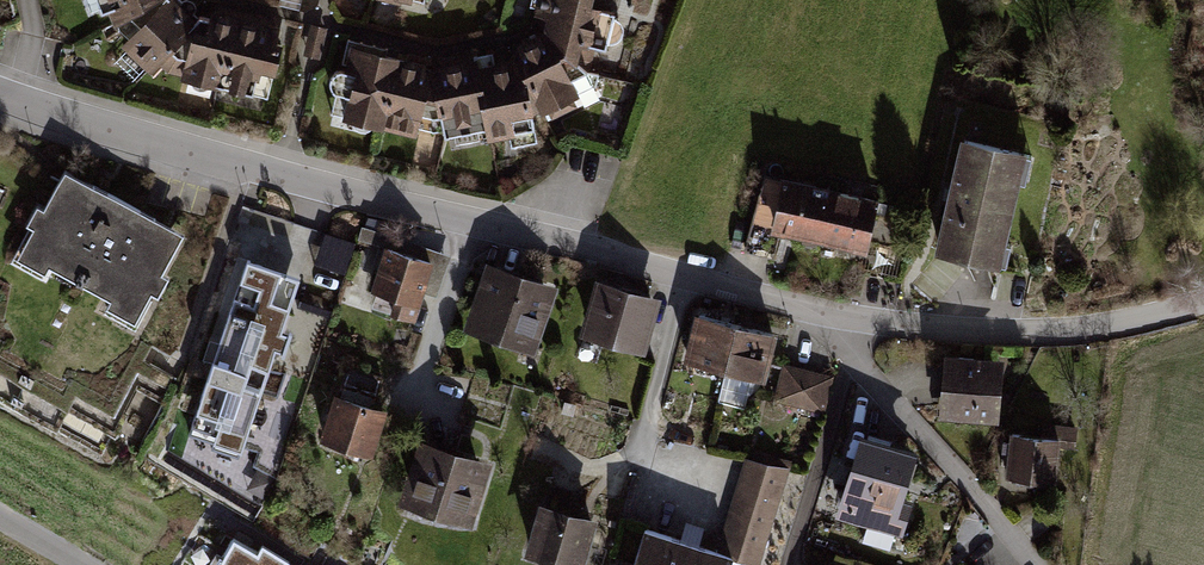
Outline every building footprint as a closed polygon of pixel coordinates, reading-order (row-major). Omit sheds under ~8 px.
[(125,42),(181,0),(114,0),(125,42)] [(125,42),(180,84),(202,11),(197,0),(181,0),(125,42)] [(534,32),(597,82),(625,9),(596,0),(544,0),(534,32)] [(202,11),(180,84),(226,94),(242,20),(202,11)] [(286,29),(242,20),(226,94),(269,103),(286,29)] [(327,30),(310,26),(303,52),(320,56),(327,30)] [(528,55),(537,124),(597,82),(534,32),(528,55)] [(378,128),(394,56),(348,44),(331,115),(378,128)] [(473,62),(484,131),(537,124),(528,55),(473,62)] [(394,56),(378,128),(423,140),(438,68),(394,56)] [(438,68),(423,140),(484,131),(473,62),(438,68)] [(1027,143),(967,130),(940,254),(999,267),(1027,143)] [(181,232),(63,168),(14,256),(132,320),(181,232)] [(880,197),(780,175),(765,234),(865,259),(880,197)] [(329,229),(318,261),(348,271),(359,239),(329,229)] [(434,262),(387,248),(373,293),(419,308),(434,262)] [(299,273),(245,255),(188,428),(242,446),(299,273)] [(554,286),(490,265),(470,325),(534,346),(554,286)] [(655,313),(605,298),(585,365),(635,380),(655,313)] [(721,371),(735,320),(696,309),(682,360),(721,371)] [(760,381),(774,331),(735,320),(721,371),(760,381)] [(1004,367),(947,360),(940,413),(997,420),(1004,367)] [(786,361),(778,401),(830,412),(838,371),(786,361)] [(383,401),(339,387),(322,441),(366,455),(383,401)] [(919,451),(858,435),(835,517),(896,533),(919,451)] [(1062,438),(1010,435),(1006,479),(1058,483),(1062,438)] [(490,461),(422,437),(400,501),(469,524),(490,461)] [(649,535),(639,564),(762,564),(793,467),(744,452),(712,555),(649,535)] [(542,500),(525,557),(550,564),(580,564),(596,517),(542,500)] [(230,535),(214,562),(219,564),(279,564),(284,558),(259,543),(255,551),(230,535)]
